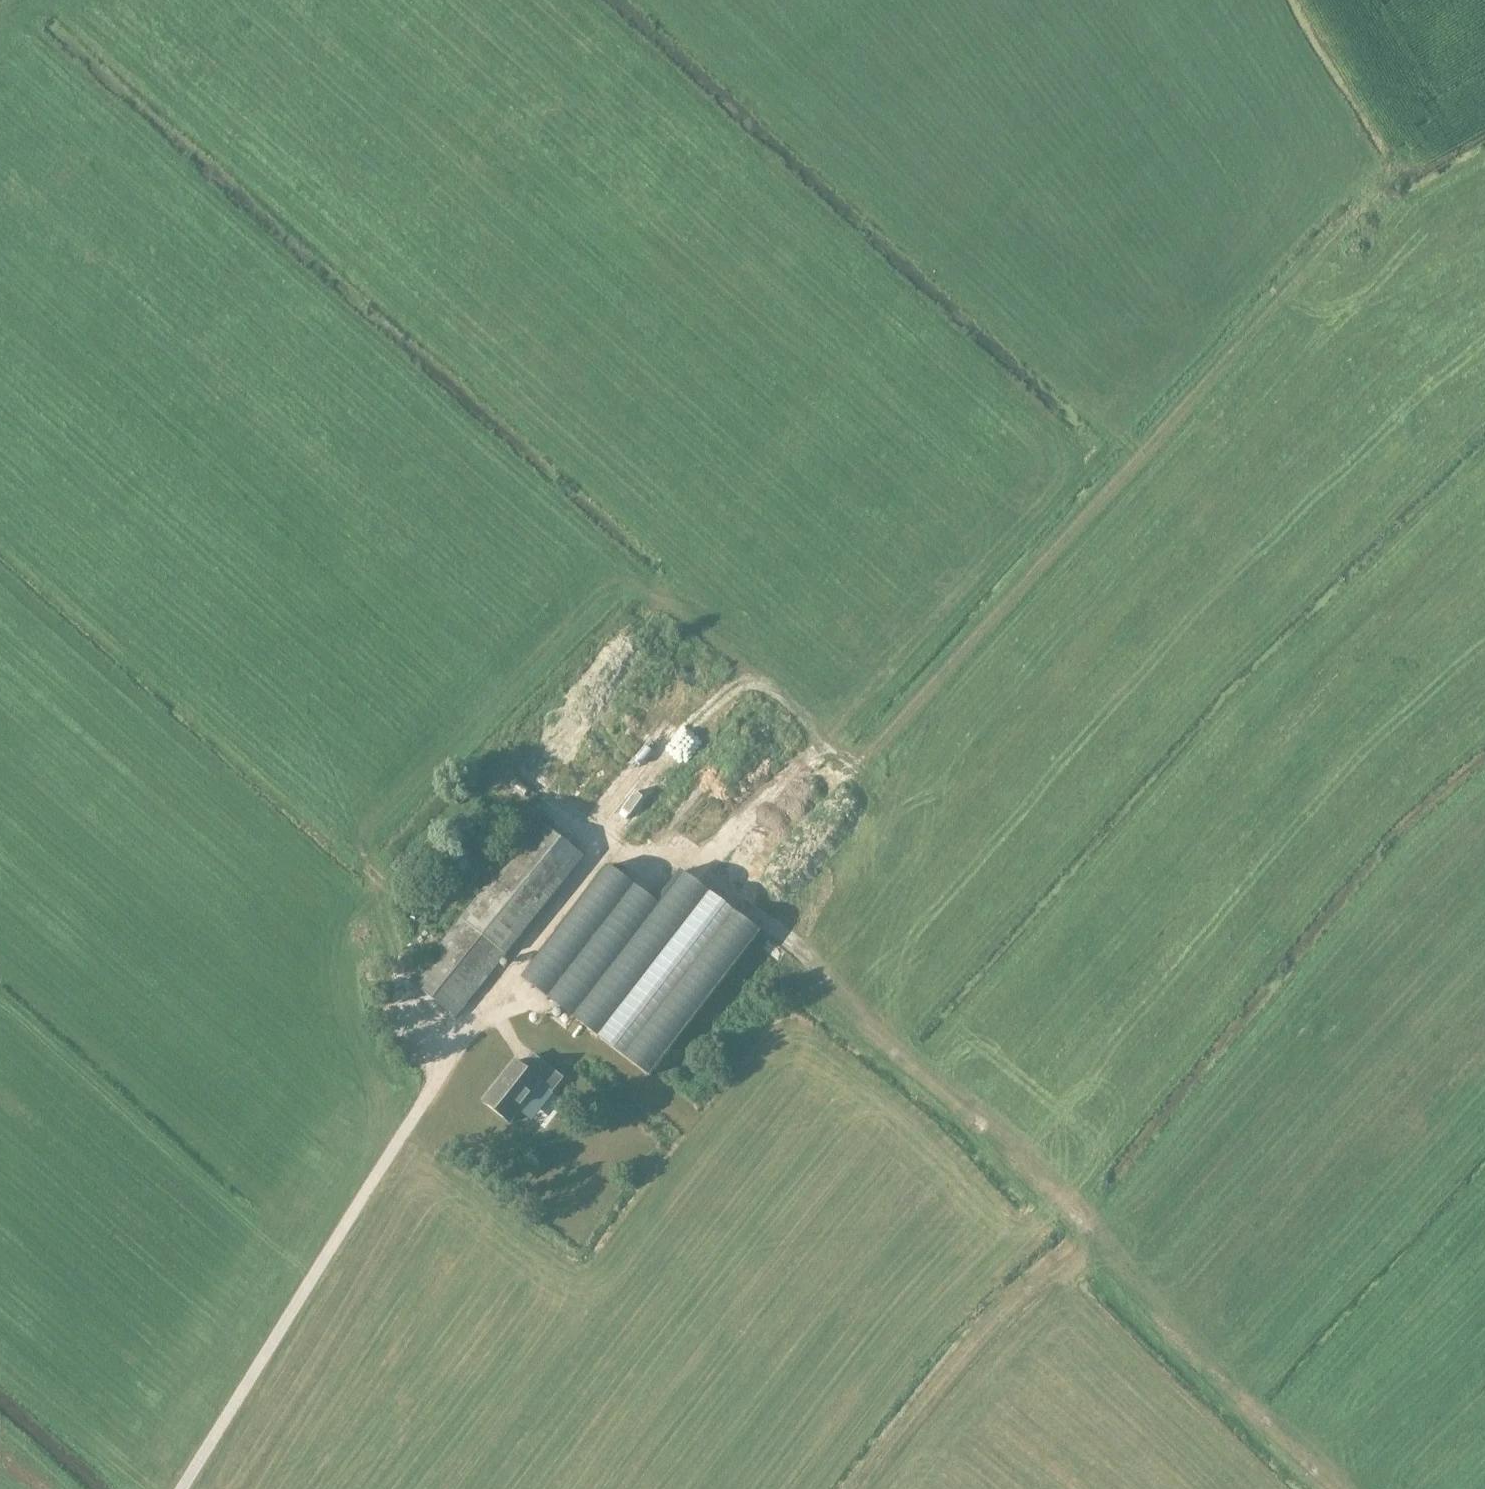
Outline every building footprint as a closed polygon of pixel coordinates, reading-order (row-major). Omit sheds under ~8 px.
[(621,675),(635,657),(625,649),(611,668),(621,675)] [(643,780),(647,783),(693,728),(681,718),(643,764),(651,770),(643,780)] [(538,821),(410,982),(455,1017),(582,856),(538,821)] [(656,903),(608,866),(522,979),(649,1077),(760,932),(680,871),(656,903)] [(482,1102),(509,1123),(541,1083),(551,1091),(562,1078),(533,1055),(523,1067),(514,1061),(482,1102)]
